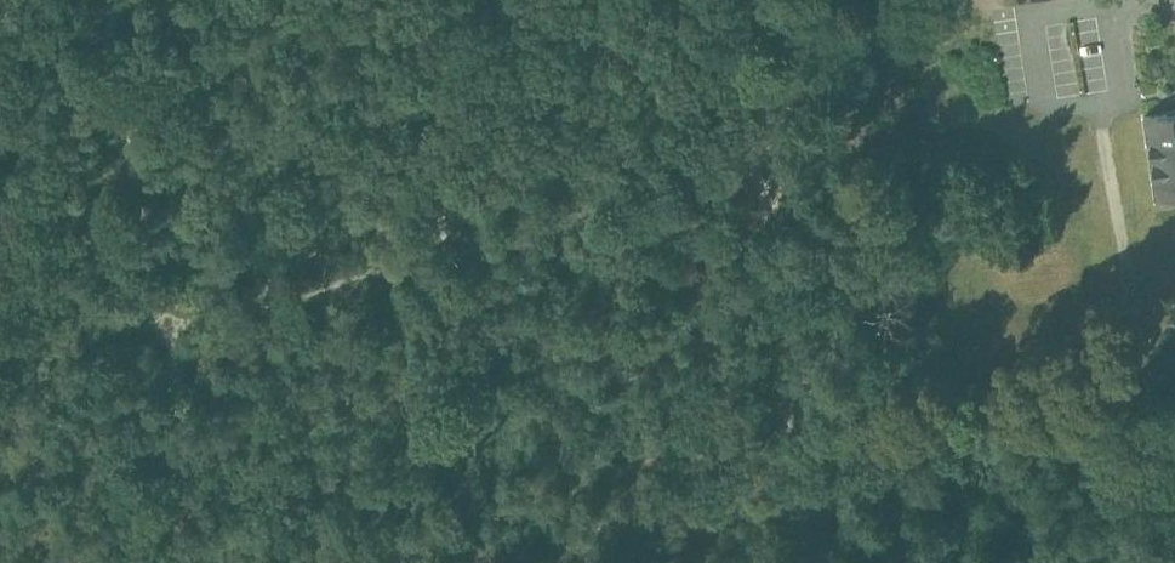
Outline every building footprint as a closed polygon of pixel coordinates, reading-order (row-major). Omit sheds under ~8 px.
[(1143,117),(1156,199),(1174,196),(1174,112),(1143,117)]
